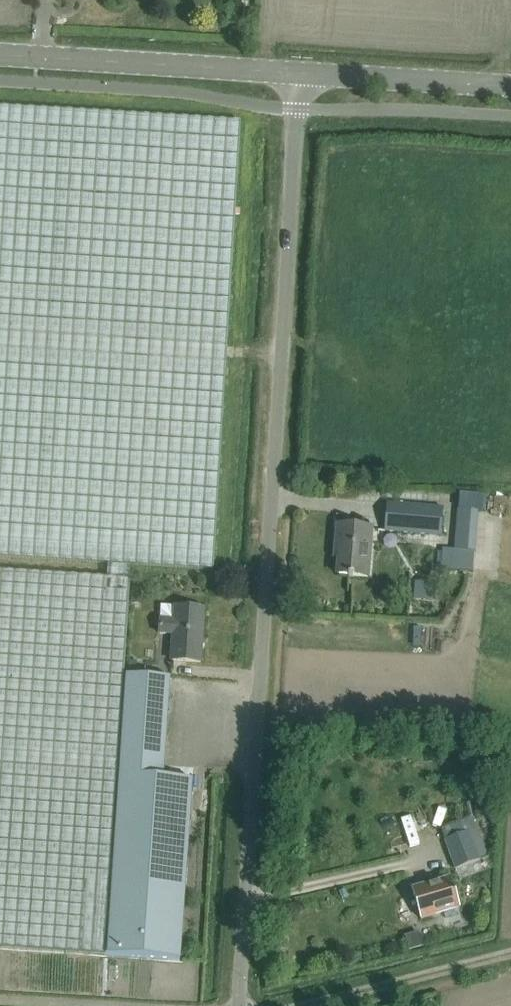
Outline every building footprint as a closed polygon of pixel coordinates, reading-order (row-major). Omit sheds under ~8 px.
[(214,569),(241,120),(0,106),(0,556),(110,563),(132,564),(214,569)] [(388,503),(385,530),(441,535),(444,507),(388,503)] [(443,550),(441,568),(473,571),(479,510),(465,509),(461,552),(443,550)] [(349,576),(353,576),(353,575),(368,576),(372,528),(338,525),(336,545),(340,546),(338,574),(349,575),(349,576)] [(124,674),(131,579),(132,564),(110,563),(109,577),(0,570),(0,947),(106,954),(124,674)] [(434,601),(435,583),(425,582),(423,600),(434,601)] [(205,608),(174,606),(161,605),(160,633),(173,634),(171,660),(201,662),(205,608)] [(125,674),(106,954),(170,958),(181,959),(193,775),(182,775),(164,773),(165,761),(170,676),(125,674)] [(476,800),(477,815),(492,813),(491,799),(476,800)] [(480,860),(469,831),(445,840),(456,869),(480,860)] [(450,876),(412,888),(421,919),(460,907),(450,876)]
